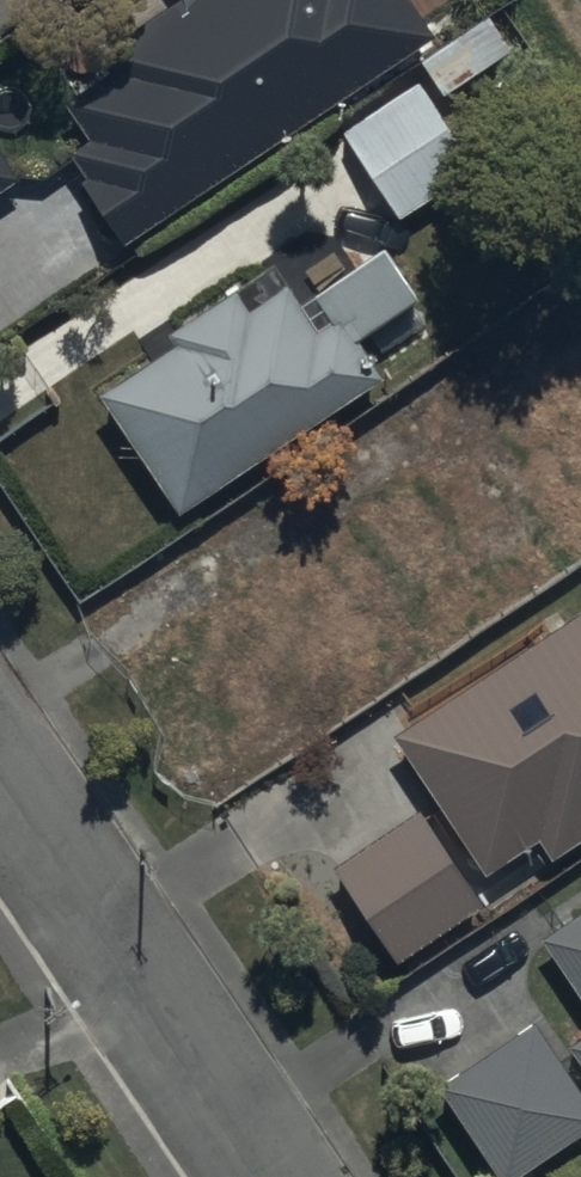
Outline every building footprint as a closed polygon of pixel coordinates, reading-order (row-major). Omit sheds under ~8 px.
[(421,21),(407,0),(160,0),(49,75),(86,129),(62,145),(118,227),(421,21)] [(508,52),(483,15),(416,60),(442,97),(508,52)] [(343,127),(398,211),(474,162),(420,77),(343,127)] [(17,175),(0,149),(0,185),(17,175)] [(375,240),(299,289),(281,260),(92,382),(169,500),(357,379),(332,339),(408,290),(375,240)] [(240,732),(299,693),(501,561),(543,534),(502,472),(460,499),(429,452),(228,584),(260,634),(201,673),(240,732)] [(386,726),(474,861),(530,825),(541,840),(580,814),(580,600),(386,726)] [(412,805),(327,858),(383,947),(468,894),(412,805)] [(544,922),(580,978),(580,897),(544,922)] [(517,1018),(432,1074),(493,1167),(578,1111),(517,1018)] [(566,1034),(580,1056),(580,1024),(566,1034)] [(544,1176),(580,1176),(580,1153),(544,1176)]
